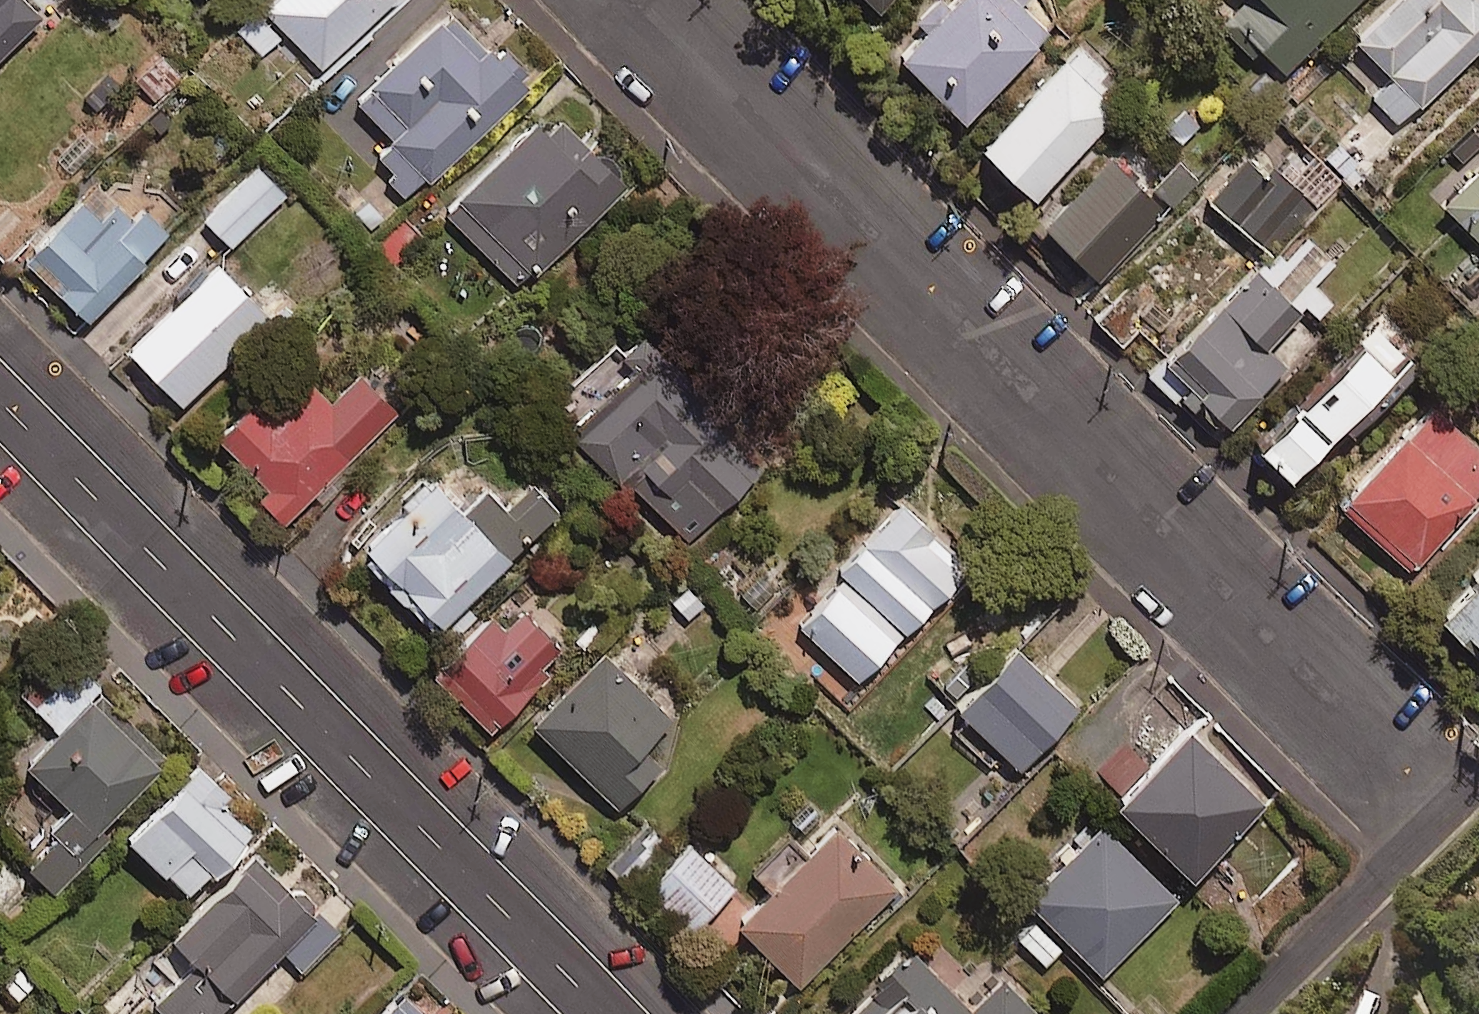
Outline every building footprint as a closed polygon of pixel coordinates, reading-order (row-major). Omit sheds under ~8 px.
[(39,12),(27,0),(0,0),(0,51),(39,12)] [(285,31),(320,67),(388,0),(267,0),(261,6),(285,31)] [(1047,33),(1019,5),(1024,0),(942,0),(941,1),(940,0),(927,0),(914,12),(923,21),(895,49),(960,116),(1047,33)] [(1282,71),(1351,0),(1235,0),(1216,20),(1251,53),(1257,46),(1282,71)] [(1421,103),(1478,47),(1478,0),(1389,0),(1354,35),(1391,73),(1367,95),(1397,126),(1421,103)] [(492,30),(479,43),(443,5),(388,58),(350,93),(389,135),(367,156),(405,197),(494,113),(534,75),(492,30)] [(282,34),(258,9),(237,30),(261,55),(282,34)] [(1093,83),(1108,69),(1078,39),(978,139),(1031,192),(1117,107),(1093,83)] [(183,74),(159,47),(132,70),(156,98),(183,74)] [(1180,148),(1205,122),(1182,100),(1157,126),(1180,148)] [(543,103),(439,204),(518,285),(622,184),(543,103)] [(1165,206),(1106,147),(1037,217),(1097,276),(1165,206)] [(1308,200),(1293,185),(1277,170),(1270,178),(1244,153),(1205,193),(1262,248),(1308,200)] [(1439,191),(1478,232),(1478,153),(1439,191)] [(1202,186),(1178,160),(1152,184),(1176,210),(1202,186)] [(252,161),(200,217),(230,245),(282,189),(252,161)] [(166,231),(135,201),(126,210),(111,197),(97,212),(78,194),(29,245),(58,273),(50,282),(86,316),(166,231)] [(124,344),(178,403),(272,316),(217,257),(124,344)] [(1253,265),(1161,355),(1225,420),(1283,363),(1265,345),(1299,311),(1253,265)] [(1116,297),(1094,318),(1120,346),(1142,325),(1116,297)] [(629,359),(561,432),(622,488),(626,484),(688,540),(758,464),(724,433),(737,419),(629,320),(609,341),(629,359)] [(1373,320),(1251,439),(1282,470),(1403,351),(1373,320)] [(393,410),(354,369),(326,397),(308,379),(275,411),(252,388),(210,429),(263,483),(254,492),(281,519),(393,410)] [(1478,497),(1478,441),(1439,398),(1337,493),(1405,566),(1478,497)] [(359,541),(439,622),(553,508),(536,491),(513,513),(484,485),(462,508),(427,473),(359,541)] [(847,574),(821,601),(850,628),(843,635),(862,653),(884,631),(894,640),(960,571),(927,539),(936,531),(893,490),(829,556),(847,574)] [(1432,604),(1474,648),(1478,644),(1478,559),(1432,604)] [(728,590),(749,612),(779,584),(758,561),(728,590)] [(500,623),(488,610),(430,668),(489,726),(564,651),(532,619),(518,605),(500,623)] [(1075,705),(1013,644),(955,704),(1017,764),(1075,705)] [(16,690),(55,729),(97,687),(100,684),(60,646),(16,690)] [(665,716),(598,650),(565,684),(555,674),(520,710),(615,804),(657,761),(638,743),(665,716)] [(168,757),(97,687),(55,729),(24,761),(96,831),(168,757)] [(1263,803),(1186,724),(1113,794),(1189,874),(1263,803)] [(124,833),(185,893),(208,869),(210,871),(249,831),(214,798),(223,789),(193,761),(124,833)] [(1174,897),(1090,812),(1016,885),(1100,970),(1174,897)] [(894,886),(833,821),(734,915),(795,980),(894,886)] [(649,824),(608,862),(628,884),(669,846),(649,824)] [(713,863),(719,856),(706,843),(699,850),(689,840),(646,884),(690,927),(733,882),(713,863)] [(249,848),(166,932),(188,953),(146,996),(165,1013),(210,1013),(278,945),(312,910),(249,848)] [(278,945),(299,966),(333,931),(312,910),(278,945)] [(1058,948),(1029,917),(1011,934),(1040,965),(1058,948)] [(909,947),(839,1013),(1036,1013),(991,966),(958,998),(909,947)] [(396,990),(374,1013),(421,1013),(396,990)]
